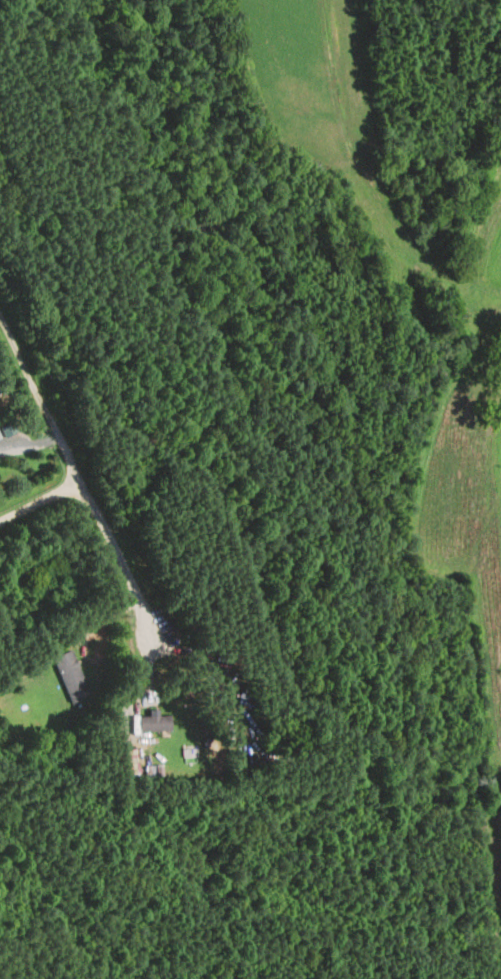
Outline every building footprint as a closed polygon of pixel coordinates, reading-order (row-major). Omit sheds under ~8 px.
[(90,697),(73,650),(55,657),(72,704),(90,697)] [(172,717),(140,717),(140,732),(172,732),(172,717)]
